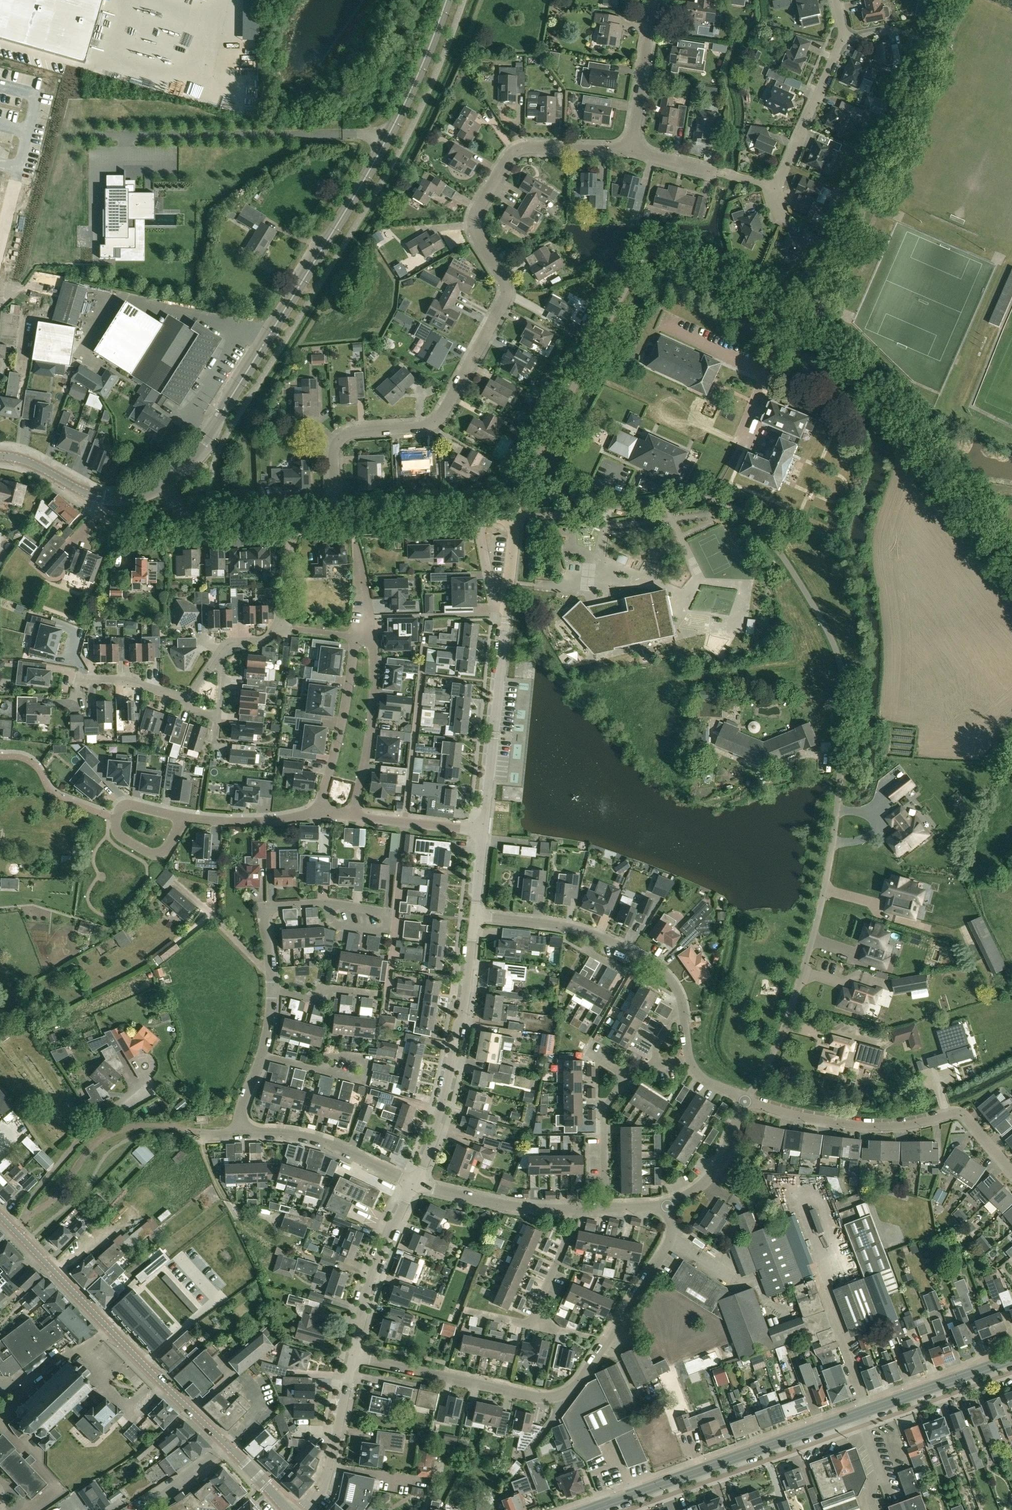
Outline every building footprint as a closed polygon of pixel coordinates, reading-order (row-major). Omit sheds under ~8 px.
[(85,64),(103,0),(0,0),(0,39),(85,64)] [(723,14),(716,13),(717,7),(711,6),(712,2),(716,2),(716,0),(699,0),(698,4),(688,3),(686,18),(715,22),(714,25),(721,26),(723,14)] [(821,15),(818,2),(809,4),(808,0),(797,0),(803,27),(820,23),(818,16),(821,15)] [(885,18),(889,17),(890,16),(889,8),(887,7),(883,8),(883,6),(881,7),(879,0),(866,0),(868,10),(863,10),(866,23),(885,19),(885,18)] [(618,47),(621,26),(618,25),(620,17),(596,14),(594,23),(601,25),(598,44),(618,47)] [(804,57),(810,43),(798,37),(791,52),(789,51),(782,66),(784,66),(783,68),(789,70),(789,69),(800,74),(807,59),(804,57)] [(672,56),(671,63),(696,67),(697,63),(703,64),(706,44),(688,41),(687,49),(673,47),(673,49),(670,50),(670,55),(672,56)] [(895,69),(902,67),(898,48),(892,49),(891,43),(886,44),(884,42),(882,45),(877,45),(878,51),(875,56),(876,57),(873,60),(878,64),(880,61),(880,63),(883,62),(887,66),(894,64),(895,69)] [(726,53),(728,46),(715,44),(714,51),(726,53)] [(856,49),(851,58),(842,81),(852,85),(852,87),(853,89),(855,90),(855,89),(857,90),(859,88),(863,78),(874,83),(872,70),(867,68),(869,64),(866,63),(868,58),(868,55),(856,49)] [(584,69),(582,85),(583,87),(589,88),(591,87),(591,85),(616,88),(618,73),(605,71),(606,65),(589,62),(588,69),(584,68),(584,69)] [(125,77),(116,77),(116,100),(214,99),(213,83),(213,79),(210,79),(210,84),(208,84),(208,81),(202,81),(202,77),(220,77),(220,72),(188,72),(188,68),(125,68),(125,77)] [(792,101),(795,95),(789,93),(792,86),(785,83),(788,77),(770,69),(767,76),(777,81),(775,87),(774,86),(772,92),(766,95),(769,101),(766,106),(772,109),(774,115),(780,112),(786,115),(789,109),(795,107),(792,101)] [(524,90),(524,72),(515,72),(515,76),(499,76),(498,101),(515,102),(515,90),(524,90)] [(561,110),(562,93),(555,93),(555,98),(538,97),(538,101),(527,101),(527,117),(538,117),(538,122),(555,123),(555,110),(561,110)] [(610,125),(613,108),(600,105),(601,98),(599,98),(600,96),(591,94),(591,96),(584,95),(583,103),(587,104),(585,121),(610,125)] [(685,123),(687,107),(679,105),(679,110),(672,109),(673,98),(665,97),(664,101),(662,101),(661,107),(663,108),(659,132),(675,135),(677,122),(685,123)] [(842,101),(839,109),(833,107),(830,113),(827,115),(828,118),(826,124),(832,127),(833,132),(838,130),(843,132),(849,118),(856,121),(857,117),(861,119),(865,110),(842,101)] [(470,143),(476,132),(469,128),(477,115),(464,108),(453,126),(461,130),(457,136),(470,143)] [(711,140),(716,113),(699,111),(694,141),(701,143),(702,139),(711,140)] [(766,152),(772,154),(774,150),(776,149),(775,146),(777,142),(764,136),(768,128),(751,125),(747,137),(748,137),(746,141),(750,149),(755,147),(758,149),(761,154),(766,152)] [(816,141),(806,164),(816,168),(818,165),(825,168),(833,149),(839,152),(842,145),(830,139),(828,146),(816,141)] [(468,177),(475,163),(463,156),(466,150),(455,144),(449,155),(454,158),(450,166),(468,177)] [(603,203),(603,190),(597,190),(597,175),(582,174),(581,195),(590,195),(590,202),(603,203)] [(554,201),(558,194),(527,175),(519,188),(528,193),(522,203),(534,209),(539,200),(544,203),(547,197),(554,201)] [(640,210),(644,195),(638,194),(641,179),(627,175),(624,186),(613,183),(613,196),(622,197),(622,196),(630,198),(628,207),(640,210)] [(424,180),(413,197),(425,205),(433,192),(438,196),(440,193),(445,185),(434,178),(431,184),(424,180)] [(817,201),(823,187),(803,178),(796,193),(800,194),(794,208),(807,214),(813,200),(817,201)] [(100,245),(100,258),(120,258),(120,249),(136,249),(136,220),(155,220),(155,193),(134,193),(134,186),(124,186),(124,190),(105,190),(105,245),(100,245)] [(690,214),(694,198),(685,195),(686,190),(671,186),(669,192),(659,189),(655,205),(690,214)] [(542,215),(534,209),(522,203),(517,211),(508,206),(500,219),(525,234),(533,221),(537,223),(539,219),(541,220),(543,216),(542,215)] [(265,250),(276,232),(257,220),(261,213),(246,204),(236,220),(252,229),(254,225),(259,227),(246,248),(261,257),(262,256),(263,257),(267,251),(265,250)] [(702,218),(706,206),(697,204),(694,216),(702,218)] [(239,211),(230,206),(225,215),(233,220),(239,211)] [(754,240),(765,237),(757,213),(747,217),(745,210),(733,214),(735,221),(740,220),(746,239),(745,239),(742,245),(752,250),(755,244),(754,240)] [(821,251),(826,239),(805,230),(802,237),(799,238),(789,234),(782,249),(786,251),(785,253),(785,255),(786,257),(787,259),(791,260),(794,260),(796,259),(797,258),(798,256),(805,259),(810,246),(821,251)] [(425,257),(444,247),(436,234),(423,242),(420,236),(406,244),(413,255),(421,250),(425,257)] [(553,250),(550,245),(546,247),(545,246),(534,253),(539,262),(531,268),(539,280),(564,265),(556,252),(551,255),(549,252),(553,250)] [(471,269),(454,259),(442,280),(451,285),(445,294),(455,300),(460,290),(467,294),(474,281),(467,276),(471,269)] [(988,321),(1000,327),(1011,299),(1011,269),(1010,269),(988,321)] [(423,271),(418,279),(428,285),(433,276),(423,271)] [(87,289),(64,282),(53,320),(76,327),(87,289)] [(39,305),(42,295),(32,292),(28,303),(39,305)] [(426,314),(434,318),(431,325),(442,331),(445,324),(451,328),(459,314),(450,309),(455,300),(445,294),(440,304),(434,300),(426,314)] [(569,319),(575,308),(553,295),(546,309),(558,315),(555,322),(565,327),(564,331),(576,337),(582,327),(569,319)] [(126,301),(94,351),(134,377),(132,379),(142,385),(138,392),(142,394),(154,401),(159,392),(180,406),(223,339),(196,322),(191,330),(168,315),(162,325),(126,301)] [(20,307),(11,306),(10,315),(19,316),(20,307)] [(545,349),(553,334),(526,320),(523,326),(526,328),(521,336),(545,349)] [(76,329),(38,323),(32,360),(70,367),(76,329)] [(418,355),(427,360),(426,362),(438,369),(452,344),(431,332),(432,330),(420,324),(414,335),(425,342),(418,355)] [(572,343),(575,337),(569,334),(565,340),(572,343)] [(707,395),(722,363),(705,355),(705,356),(662,338),(649,367),(691,386),(690,387),(707,395)] [(530,369),(536,358),(523,351),(520,357),(508,350),(501,363),(505,365),(503,370),(516,377),(519,373),(520,374),(524,366),(530,369)] [(325,354),(312,355),(312,364),(328,363),(328,356),(325,356),(325,354)] [(117,376),(107,370),(102,379),(80,365),(73,377),(104,397),(117,376)] [(391,404),(400,396),(401,396),(401,395),(400,395),(400,394),(414,380),(403,368),(395,376),(393,374),(377,389),(391,404)] [(8,417),(15,378),(13,377),(13,372),(10,372),(6,399),(0,398),(0,400),(0,415),(8,417)] [(19,418),(22,401),(17,401),(21,374),(13,372),(13,377),(15,378),(8,417),(19,418)] [(356,390),(364,389),(363,372),(355,373),(355,377),(339,378),(341,404),(357,403),(356,390)] [(295,417),(310,416),(310,401),(317,401),(317,379),(301,379),(302,394),(294,394),(295,417)] [(516,394),(520,388),(504,380),(501,386),(489,380),(481,395),(504,407),(512,392),(516,394)] [(73,384),(69,395),(78,398),(82,387),(73,384)] [(99,396),(90,392),(86,403),(101,409),(103,405),(98,398),(99,396)] [(154,401),(142,394),(135,406),(144,412),(136,423),(146,430),(148,425),(161,433),(170,420),(150,408),(154,401)] [(46,425),(46,422),(50,422),(52,406),(36,403),(37,396),(25,395),(23,413),(34,415),(32,429),(45,431),(46,427),(47,427),(47,425),(46,425)] [(741,474),(779,490),(798,446),(794,444),(797,437),(801,438),(805,428),(811,431),(816,421),(778,405),(777,403),(774,402),(770,403),(768,407),(769,409),(766,416),(764,417),(763,420),(764,424),(768,425),(770,425),(785,432),(782,439),(781,439),(776,452),(768,449),(763,460),(750,454),(741,474)] [(71,414),(65,411),(56,433),(60,434),(61,437),(58,446),(60,447),(59,449),(68,452),(77,431),(66,427),(71,414)] [(494,429),(499,419),(487,413),(482,422),(473,417),(466,431),(491,445),(499,431),(494,429)] [(88,435),(77,431),(68,452),(78,456),(78,454),(80,455),(86,440),(91,442),(96,431),(90,429),(88,435)] [(619,430),(610,450),(629,458),(629,457),(632,459),(631,462),(682,485),(692,463),(686,460),(688,454),(689,454),(689,453),(688,452),(688,453),(651,435),(650,435),(650,436),(647,442),(641,439),(640,441),(637,440),(637,439),(619,430)] [(95,455),(90,469),(93,470),(93,472),(100,474),(101,473),(104,474),(107,466),(109,467),(111,460),(110,460),(111,455),(98,450),(101,441),(96,439),(90,453),(95,455)] [(487,472),(492,462),(483,457),(483,456),(472,450),(467,460),(457,454),(454,461),(446,461),(446,475),(450,475),(458,474),(459,472),(476,482),(482,470),(487,472)] [(402,462),(396,462),(397,480),(402,480),(403,489),(418,488),(416,469),(428,468),(429,475),(436,474),(435,460),(428,460),(427,451),(401,453),(402,462)] [(375,463),(383,462),(383,455),(367,455),(367,462),(358,463),(359,490),(376,489),(375,463)] [(295,488),(309,487),(308,459),(294,459),(294,471),(282,471),(283,486),(295,486),(295,488)] [(648,480),(642,478),(640,483),(646,486),(648,480)] [(25,487),(9,482),(8,486),(0,484),(0,505),(3,506),(4,501),(21,505),(25,487)] [(41,501),(37,510),(52,523),(59,515),(69,505),(59,495),(49,506),(43,500),(41,501)] [(70,525),(79,514),(69,505),(59,515),(70,525)] [(68,526),(60,535),(65,540),(74,531),(68,526)] [(44,570),(43,571),(49,575),(57,566),(66,569),(66,570),(76,573),(75,574),(86,579),(86,580),(92,583),(102,558),(100,558),(99,555),(94,553),(91,554),(90,554),(91,553),(84,551),(84,552),(74,548),(71,556),(67,555),(59,547),(65,540),(60,535),(57,532),(43,548),(36,563),(44,570)] [(18,545),(31,556),(38,547),(24,536),(18,545)] [(445,541),(435,542),(435,546),(435,556),(447,556),(447,562),(457,562),(457,557),(463,557),(463,556),(464,555),(464,551),(463,550),(463,541),(453,541),(453,542),(445,543),(445,541)] [(326,544),(323,544),(320,547),(320,554),(318,554),(318,564),(311,564),(312,578),(326,578),(326,565),(347,564),(346,550),(344,550),(344,546),(342,544),(338,544),(336,546),(336,548),(329,549),(329,547),(326,544)] [(429,546),(408,546),(409,558),(421,558),(421,554),(429,554),(429,546)] [(230,549),(230,572),(239,572),(239,570),(247,570),(247,569),(262,568),(262,570),(269,570),(268,568),(270,568),(270,564),(273,564),(273,556),(269,556),(269,551),(265,551),(265,548),(251,549),(251,551),(245,551),(245,552),(238,552),(238,549),(230,549)] [(216,570),(224,569),(224,549),(211,550),(212,564),(206,564),(206,576),(217,576),(216,570)] [(177,576),(188,576),(193,575),(193,568),(199,568),(198,550),(184,551),(184,561),(177,561),(177,576)] [(629,558),(620,554),(617,561),(626,565),(629,558)] [(164,562),(156,562),(156,561),(147,561),(147,560),(145,560),(145,559),(143,558),(140,558),(138,559),(138,560),(136,560),(136,568),(132,568),(132,583),(133,583),(133,589),(140,589),(140,583),(146,583),(146,582),(156,582),(156,572),(164,572),(164,562)] [(453,581),(453,593),(475,593),(475,579),(461,579),(461,573),(430,574),(431,582),(453,581)] [(398,581),(385,581),(385,598),(392,598),(392,601),(391,601),(391,610),(405,610),(405,598),(407,597),(407,579),(398,579),(398,581)] [(110,597),(123,597),(123,588),(110,588),(110,597)] [(667,592),(660,593),(607,604),(601,606),(602,608),(602,610),(591,612),(588,609),(587,607),(581,601),(563,617),(595,653),(677,636),(673,616),(668,596),(667,592)] [(475,606),(475,593),(453,593),(453,606),(444,606),(444,613),(462,613),(462,607),(475,606)] [(244,625),(256,624),(256,607),(249,607),(248,600),(244,600),(244,594),(237,594),(237,598),(238,612),(244,612),(244,625)] [(434,614),(433,594),(425,594),(426,614),(434,614)] [(230,629),(230,628),(232,628),(232,615),(238,615),(238,612),(237,598),(231,598),(231,603),(227,603),(226,606),(226,610),(220,611),(220,628),(222,628),(222,630),(224,630),(229,630),(230,629)] [(273,599),(267,599),(267,601),(265,602),(265,601),(264,601),(264,602),(262,604),(260,602),(256,602),(255,602),(256,607),(256,624),(258,624),(258,626),(259,627),(265,627),(266,626),(266,624),(268,624),(268,611),(274,611),(273,599)] [(185,626),(195,619),(195,606),(184,600),(173,607),(173,619),(185,626)] [(218,628),(220,628),(220,611),(208,611),(208,629),(210,628),(210,630),(211,631),(217,631),(218,630),(218,628)] [(33,636),(58,643),(62,630),(50,627),(52,621),(32,616),(30,623),(36,625),(33,636)] [(398,633),(385,633),(385,650),(410,650),(410,641),(417,641),(416,619),(388,619),(388,620),(389,620),(398,620),(398,633)] [(432,632),(434,620),(425,620),(424,631),(432,632)] [(759,635),(760,621),(753,620),(751,634),(759,635)] [(478,625),(460,623),(459,629),(452,628),(451,634),(439,633),(458,635),(477,637),(478,625)] [(457,646),(476,649),(477,637),(439,633),(438,633),(439,639),(457,641),(457,646)] [(44,652),(55,655),(58,643),(33,636),(28,655),(42,658),(44,652)] [(111,638),(112,644),(106,644),(106,663),(118,662),(118,650),(124,649),(124,637),(111,638)] [(130,637),(124,637),(124,649),(130,649),(131,662),(142,662),(142,661),(142,644),(136,644),(136,640),(134,638),(130,638),(130,637)] [(142,644),(142,661),(142,662),(154,661),(154,649),(160,649),(160,637),(153,637),(154,643),(142,644)] [(106,644),(94,645),(94,638),(88,638),(88,650),(94,650),(95,663),(106,663),(106,644)] [(178,644),(171,656),(177,667),(191,667),(197,656),(190,644),(190,638),(178,638),(178,644)] [(317,660),(341,663),(341,659),(343,660),(344,651),(342,651),(342,650),(328,648),(329,642),(313,640),(312,647),(319,648),(317,660)] [(262,656),(248,655),(247,667),(270,669),(272,669),(274,668),(274,664),(273,663),(273,655),(275,655),(276,648),(262,647),(262,656)] [(438,651),(437,657),(474,661),(476,649),(455,647),(454,652),(438,651)] [(427,656),(425,673),(435,675),(436,663),(437,657),(427,656)] [(474,661),(437,657),(436,663),(451,665),(455,665),(454,671),(473,673),(474,661)] [(396,666),(386,665),(383,689),(400,691),(402,673),(408,673),(410,661),(397,659),(396,666)] [(312,667),(310,679),(324,681),(325,674),(339,676),(339,675),(341,675),(342,667),(340,667),(341,663),(317,660),(320,661),(319,668),(312,667)] [(27,683),(49,686),(50,679),(51,679),(52,673),(50,673),(51,671),(35,670),(36,663),(22,661),(21,674),(28,675),(27,683)] [(258,686),(267,687),(270,687),(271,681),(269,680),(270,669),(247,667),(247,670),(245,669),(244,677),(246,677),(246,679),(259,680),(258,686)] [(310,691),(309,699),(333,702),(333,697),(336,696),(336,691),(334,689),(323,688),(324,681),(310,679),(306,679),(305,690),(310,691)] [(435,694),(470,698),(472,685),(458,684),(453,684),(452,690),(445,689),(436,688),(435,694)] [(266,693),(267,687),(258,686),(254,686),(254,692),(241,691),(241,692),(238,692),(238,699),(240,700),(240,702),(258,704),(265,705),(267,693),(266,693)] [(450,708),(469,710),(470,698),(435,694),(435,700),(444,701),(451,702),(450,707),(450,708)] [(49,723),(49,717),(49,707),(40,707),(37,704),(33,704),(33,697),(17,696),(17,713),(27,713),(27,722),(49,723)] [(387,704),(380,703),(379,718),(398,720),(399,715),(403,716),(404,711),(410,712),(411,699),(388,696),(387,704)] [(302,711),(301,718),(312,720),(319,721),(319,720),(319,715),(321,714),(331,715),(331,714),(333,713),(334,709),(332,708),(333,702),(309,699),(307,712),(302,711)] [(140,713),(134,713),(134,701),(122,702),(122,716),(117,716),(117,731),(124,730),(124,720),(134,720),(139,720),(140,713)] [(85,734),(100,734),(103,734),(104,732),(104,729),(110,729),(112,727),(112,722),(111,702),(98,702),(98,722),(93,722),(93,720),(85,720),(85,734)] [(258,704),(240,702),(239,714),(252,715),(251,722),(262,723),(263,723),(264,711),(258,710),(258,704)] [(434,711),(431,710),(431,706),(423,705),(422,710),(421,717),(468,722),(469,710),(450,708),(450,713),(443,713),(434,712),(434,711)] [(147,710),(143,723),(140,731),(147,733),(148,729),(158,732),(163,718),(158,717),(159,713),(147,710)] [(167,717),(170,718),(165,734),(171,735),(169,742),(181,746),(185,733),(179,731),(182,721),(177,719),(178,717),(168,714),(167,717)] [(75,733),(75,739),(83,738),(83,715),(71,716),(71,726),(77,726),(77,733),(75,733)] [(433,724),(454,726),(453,733),(467,734),(468,722),(421,717),(420,725),(433,727),(433,724)] [(302,730),(301,738),(324,741),(325,739),(326,738),(327,732),(326,731),(326,729),(311,727),(312,720),(301,718),(297,718),(296,730),(302,730)] [(6,719),(5,729),(5,736),(11,736),(13,720),(6,719)] [(261,734),(262,723),(247,721),(247,727),(233,726),(232,738),(252,740),(252,733),(261,734)] [(740,728),(725,722),(722,728),(715,744),(763,764),(804,748),(804,749),(818,744),(809,722),(797,727),(797,728),(763,742),(739,732),(740,728)] [(200,752),(207,728),(195,725),(191,738),(186,736),(183,747),(187,748),(200,752)] [(376,760),(391,762),(397,762),(398,750),(399,740),(404,741),(405,732),(390,730),(389,738),(379,737),(376,760)] [(324,744),(324,741),(301,738),(300,746),(294,745),(292,758),(307,759),(308,752),(323,754),(323,752),(325,751),(325,745),(324,744)] [(424,746),(424,752),(460,756),(462,744),(442,742),(442,748),(424,746)] [(255,765),(256,752),(255,751),(256,746),(245,745),(245,751),(231,749),(230,762),(255,765)] [(92,754),(85,747),(79,753),(85,760),(92,754)] [(423,758),(423,764),(459,768),(460,756),(442,754),(441,760),(423,758)] [(149,794),(157,795),(160,778),(149,776),(150,770),(145,770),(147,757),(138,755),(137,774),(143,775),(140,790),(149,792),(149,794)] [(117,760),(110,760),(108,777),(114,777),(114,782),(118,782),(117,785),(128,786),(130,764),(117,762),(117,760)] [(96,773),(85,762),(77,773),(82,777),(75,786),(78,788),(76,790),(83,795),(84,793),(92,800),(96,795),(97,796),(103,789),(91,780),(96,773)] [(314,790),(316,774),(302,772),(303,764),(284,762),(282,775),(294,776),(293,788),(301,789),(301,791),(308,792),(308,790),(314,790)] [(167,764),(165,780),(174,781),(172,800),(187,802),(190,782),(183,781),(181,778),(183,766),(167,764)] [(445,779),(458,780),(459,768),(423,764),(422,770),(445,773),(445,779)] [(390,776),(372,774),(370,791),(377,792),(376,797),(386,798),(386,793),(394,793),(395,784),(405,786),(407,769),(381,766),(391,768),(390,776)] [(901,796),(915,785),(907,775),(893,786),(901,796)] [(259,785),(259,788),(235,785),(234,796),(232,795),(231,804),(233,804),(233,806),(245,807),(245,802),(257,804),(259,793),(265,794),(267,781),(259,781),(259,783),(258,783),(258,785),(259,785)] [(436,804),(455,806),(457,791),(446,790),(447,784),(424,782),(423,785),(413,784),(411,794),(437,797),(436,804)] [(911,849),(922,840),(908,823),(906,825),(901,819),(907,814),(901,807),(886,818),(892,826),(894,824),(899,831),(887,840),(899,856),(910,847),(911,849)] [(300,826),(300,838),(318,839),(318,827),(300,826)] [(345,828),(344,839),(353,839),(354,829),(345,828)] [(353,839),(353,845),(366,846),(366,830),(354,829),(353,839)] [(210,833),(202,833),(202,835),(197,834),(197,842),(193,842),(192,854),(196,854),(196,858),(206,859),(206,867),(216,868),(217,852),(210,851),(211,835),(210,835),(210,833)] [(414,835),(407,834),(405,849),(412,850),(414,835)] [(448,867),(450,852),(440,850),(441,841),(416,839),(415,852),(428,854),(427,864),(448,867)] [(252,842),(253,858),(258,858),(266,858),(265,841),(252,842)] [(551,851),(551,850),(549,850),(550,843),(541,842),(539,856),(550,857),(551,851)] [(503,845),(502,853),(519,855),(519,847),(503,845)] [(280,862),(280,870),(275,870),(275,885),(295,885),(295,871),(298,871),(297,850),(288,850),(288,862),(280,862)] [(388,864),(396,865),(397,852),(390,852),(388,864)] [(307,883),(329,884),(330,857),(317,857),(317,862),(308,862),(309,856),(300,856),(299,872),(307,873),(307,883)] [(250,886),(259,886),(259,866),(258,858),(253,858),(247,858),(247,866),(239,866),(239,874),(240,874),(241,886),(250,885),(250,886)] [(339,885),(354,886),(355,880),(363,881),(364,863),(349,862),(349,869),(340,868),(339,885)] [(389,866),(372,864),(370,888),(386,889),(389,866)] [(403,866),(401,883),(409,884),(410,876),(412,876),(413,867),(403,866)] [(519,877),(517,888),(523,888),(522,899),(535,901),(536,894),(536,893),(543,894),(544,885),(545,872),(533,870),(533,871),(532,880),(525,880),(526,877),(524,877),(519,877)] [(218,872),(209,871),(208,881),(218,884),(218,872)] [(410,876),(409,884),(427,886),(433,886),(446,888),(447,875),(434,874),(433,881),(422,880),(422,877),(412,876),(410,876)] [(558,883),(556,903),(569,905),(569,898),(570,897),(576,898),(577,889),(579,875),(566,874),(566,875),(559,874),(558,883)] [(659,875),(652,893),(665,898),(676,881),(659,875)] [(887,881),(883,894),(890,896),(894,897),(894,899),(900,900),(896,914),(915,919),(915,918),(914,917),(918,903),(921,904),(922,904),(922,903),(912,901),(915,889),(917,884),(909,882),(909,881),(893,877),(892,883),(887,881)] [(588,890),(582,907),(602,915),(602,913),(607,903),(613,906),(619,890),(608,885),(606,891),(597,888),(595,893),(588,890)] [(408,890),(407,896),(431,898),(445,900),(446,888),(433,886),(427,886),(427,892),(408,890)] [(185,918),(194,907),(173,889),(163,900),(185,918)] [(407,896),(406,904),(410,905),(419,906),(419,905),(431,906),(430,910),(444,912),(445,900),(431,898),(407,896)] [(647,915),(652,901),(644,897),(641,905),(632,902),(630,907),(623,905),(616,921),(630,926),(636,911),(638,911),(638,912),(647,915)] [(706,902),(692,916),(700,924),(714,910),(706,902)] [(400,904),(399,912),(409,913),(410,905),(406,904),(400,904)] [(676,921),(664,913),(650,935),(662,943),(663,941),(672,947),(680,936),(670,930),(676,921)] [(304,947),(314,947),(312,917),(307,918),(307,928),(303,929),(304,947)] [(314,947),(325,946),(325,944),(334,944),(336,931),(324,929),(324,927),(319,928),(318,917),(312,917),(314,947)] [(995,974),(1007,968),(982,917),(969,923),(995,974)] [(294,948),(304,947),(303,929),(298,929),(297,918),(292,919),(294,948)] [(282,930),(283,949),(294,948),(292,919),(286,919),(287,930),(282,930)] [(433,926),(427,925),(421,925),(421,922),(405,920),(404,929),(445,933),(447,921),(433,920),(433,926)] [(88,935),(91,924),(81,921),(78,931),(88,935)] [(871,927),(866,925),(860,941),(866,943),(864,949),(864,948),(860,959),(888,968),(892,956),(891,956),(894,945),(889,943),(892,933),(884,930),(885,926),(873,922),(871,927)] [(132,940),(125,928),(125,929),(114,936),(121,947),(132,940)] [(700,933),(695,928),(687,936),(692,941),(700,933)] [(419,939),(420,931),(404,929),(403,937),(419,939)] [(134,938),(140,936),(137,930),(131,932),(134,938)] [(338,970),(348,972),(354,933),(349,932),(346,952),(341,951),(338,970)] [(444,945),(445,933),(432,932),(431,944),(444,945)] [(348,972),(358,973),(361,955),(357,954),(360,934),(354,933),(348,972)] [(368,945),(367,950),(372,951),(373,946),(375,936),(368,935),(366,945),(368,945)] [(496,940),(495,948),(498,948),(497,955),(515,957),(516,949),(544,952),(544,949),(546,937),(530,935),(530,937),(516,935),(515,942),(499,940),(496,940)] [(551,937),(550,942),(556,942),(556,947),(561,948),(562,939),(551,937)] [(159,952),(152,958),(157,964),(164,959),(178,948),(173,941),(159,952)] [(405,953),(429,956),(443,957),(444,945),(431,944),(425,943),(425,949),(406,947),(405,953)] [(709,976),(709,974),(705,968),(708,965),(709,963),(702,954),(700,954),(697,957),(691,949),(689,948),(680,955),(679,957),(698,982),(699,983),(709,976)] [(423,961),(429,962),(428,968),(441,969),(443,957),(429,956),(405,953),(404,959),(423,961)] [(358,973),(368,975),(371,957),(361,955),(358,973)] [(379,977),(382,958),(371,957),(368,975),(379,977)] [(589,967),(601,971),(604,961),(592,957),(589,967)] [(487,982),(488,984),(501,985),(502,991),(511,992),(512,988),(513,988),(514,982),(513,981),(513,979),(525,980),(525,967),(504,964),(504,970),(490,968),(489,976),(487,976),(486,977),(485,981),(487,982)] [(566,988),(575,993),(589,968),(585,965),(579,974),(575,972),(566,988)] [(157,971),(161,979),(169,975),(166,967),(157,971)] [(611,967),(607,975),(617,981),(622,972),(611,967)] [(572,999),(581,1004),(593,983),(589,980),(595,971),(589,968),(575,993),(572,999)] [(581,1004),(590,1009),(608,978),(603,975),(597,985),(593,983),(581,1004)] [(925,976),(895,981),(897,993),(927,988),(925,976)] [(426,986),(421,985),(414,984),(415,981),(398,978),(397,987),(438,994),(440,982),(427,980),(426,986)] [(613,981),(608,978),(590,1009),(599,1015),(611,993),(607,991),(613,981)] [(636,995),(652,1004),(657,995),(640,985),(636,995)] [(879,996),(882,988),(877,986),(876,990),(859,985),(857,993),(844,989),(839,1005),(858,1011),(862,1011),(867,1000),(874,1003),(877,995),(879,996)] [(396,994),(419,997),(418,1003),(437,1006),(438,994),(397,987),(397,988),(396,994)] [(507,991),(506,997),(522,1000),(522,993),(507,991)] [(487,994),(485,1007),(515,1011),(517,1006),(502,1003),(503,997),(487,994)] [(541,995),(541,1004),(560,1004),(560,995),(541,995)] [(636,995),(630,1004),(647,1013),(652,1004),(636,995)] [(367,997),(366,1004),(377,1006),(378,999),(367,997)] [(298,1010),(300,1001),(291,998),(288,1008),(292,1009),(298,1010)] [(657,1007),(664,1011),(667,1005),(661,1001),(657,1007)] [(435,1018),(437,1006),(418,1003),(417,1009),(394,1006),(393,1012),(409,1014),(416,1015),(422,1016),(435,1018)] [(625,1012),(641,1022),(647,1013),(630,1004),(625,1012)] [(345,1016),(343,1034),(353,1036),(353,1035),(355,1017),(351,1016),(352,1006),(346,1005),(346,1010),(345,1016)] [(355,1017),(353,1035),(353,1036),(363,1037),(367,1007),(361,1006),(360,1018),(355,1017)] [(367,1007),(363,1037),(374,1038),(376,1019),(371,1019),(372,1008),(367,1007)] [(515,1017),(516,1011),(515,1011),(485,1007),(483,1019),(500,1021),(506,1021),(507,1015),(515,1017)] [(657,1007),(655,1011),(662,1016),(664,1011),(657,1007)] [(290,1039),(300,1041),(305,1023),(300,1022),(303,1011),(298,1010),(296,1015),(295,1021),(290,1039)] [(620,1022),(636,1031),(641,1022),(625,1012),(622,1011),(619,1013),(617,1015),(617,1020),(620,1021),(620,1022)] [(305,1023),(300,1041),(310,1044),(318,1015),(312,1014),(309,1024),(305,1023)] [(433,1030),(435,1018),(422,1016),(416,1015),(409,1014),(408,1020),(416,1021),(416,1020),(421,1021),(420,1028),(414,1027),(413,1033),(430,1036),(431,1030),(433,1030)] [(345,1016),(339,1015),(334,1015),(332,1033),(343,1034),(345,1016)] [(280,1036),(290,1039),(295,1021),(285,1018),(280,1036)] [(650,1020),(646,1025),(653,1028),(656,1023),(650,1020)] [(387,1022),(386,1029),(398,1031),(400,1024),(387,1022)] [(524,1024),(509,1022),(508,1029),(524,1031),(526,1031),(527,1025),(524,1024)] [(631,1040),(636,1031),(620,1022),(615,1030),(631,1040)] [(582,1023),(578,1029),(584,1032),(588,1026),(582,1023)] [(912,1049),(922,1046),(915,1024),(891,1031),(894,1043),(909,1038),(912,1049)] [(940,1065),(950,1062),(950,1063),(974,1056),(971,1045),(962,1048),(959,1040),(961,1039),(957,1025),(937,1031),(944,1053),(937,1055),(940,1065)] [(325,1029),(315,1026),(310,1044),(320,1047),(325,1029)] [(158,1040),(144,1027),(133,1039),(126,1031),(122,1033),(119,1027),(111,1030),(128,1060),(139,1053),(137,1050),(142,1047),(148,1052),(158,1040)] [(10,1037),(4,1029),(0,1032),(0,1036),(4,1041),(10,1037)] [(610,1039),(626,1049),(631,1040),(615,1030),(610,1039)] [(504,1042),(514,1043),(515,1038),(505,1036),(502,1036),(502,1035),(481,1031),(479,1046),(499,1050),(499,1049),(503,1050),(504,1042)] [(539,1051),(553,1055),(555,1036),(541,1033),(539,1051)] [(107,1043),(108,1038),(106,1035),(87,1042),(92,1052),(107,1043)] [(830,1044),(835,1045),(833,1052),(824,1050),(819,1068),(838,1073),(838,1071),(841,1072),(843,1065),(853,1068),(855,1060),(879,1067),(880,1062),(883,1063),(885,1057),(882,1056),(883,1050),(833,1036),(830,1044)] [(640,1037),(636,1042),(637,1043),(643,1046),(646,1041),(640,1037)] [(379,1042),(378,1047),(382,1048),(397,1051),(408,1054),(422,1057),(424,1045),(406,1041),(405,1047),(399,1046),(399,1045),(381,1041),(381,1042),(379,1042)] [(643,1046),(637,1043),(634,1047),(640,1051),(643,1046)] [(346,1050),(353,1052),(355,1046),(347,1044),(346,1050)] [(90,1077),(97,1084),(94,1085),(93,1083),(85,1088),(91,1098),(85,1101),(89,1109),(103,1101),(96,1089),(100,1086),(107,1092),(110,1088),(121,1076),(116,1071),(117,1070),(123,1066),(112,1045),(101,1051),(106,1059),(90,1077)] [(491,1070),(512,1073),(512,1066),(497,1062),(499,1050),(479,1046),(476,1060),(492,1062),(491,1070)] [(290,1058),(301,1061),(302,1053),(291,1050),(290,1058)] [(397,1051),(395,1057),(407,1060),(406,1066),(419,1069),(422,1057),(408,1054),(397,1051)] [(581,1071),(582,1060),(563,1060),(563,1071),(581,1071)] [(261,1100),(271,1102),(281,1064),(271,1062),(268,1071),(273,1072),(270,1083),(265,1082),(261,1100)] [(373,1063),(371,1070),(373,1071),(381,1073),(383,1065),(373,1063)] [(281,1064),(271,1102),(281,1105),(286,1087),(281,1086),(283,1080),(285,1081),(289,1067),(281,1064)] [(405,1072),(403,1077),(416,1080),(419,1069),(406,1066),(405,1072)] [(472,1084),(485,1087),(489,1088),(491,1082),(492,1081),(501,1083),(501,1082),(510,1084),(511,1074),(491,1070),(490,1074),(487,1073),(474,1070),(472,1084)] [(373,1071),(371,1078),(402,1085),(401,1090),(415,1093),(417,1086),(415,1086),(416,1080),(403,1077),(381,1073),(373,1071)] [(564,1072),(563,1082),(582,1082),(581,1071),(564,1072)] [(318,1095),(313,1094),(312,1099),(308,1098),(306,1106),(310,1107),(308,1112),(319,1115),(329,1077),(323,1075),(318,1095)] [(290,1088),(286,1087),(281,1105),(291,1108),(298,1079),(293,1077),(290,1088)] [(319,1115),(329,1118),(333,1099),(329,1098),(334,1078),(329,1077),(319,1115)] [(303,1105),(306,1106),(308,1098),(305,1097),(306,1092),(301,1091),(304,1080),(298,1079),(291,1108),(301,1110),(303,1105)] [(329,1118),(339,1120),(349,1082),(343,1081),(338,1101),(333,1099),(329,1118)] [(339,1120),(337,1126),(347,1129),(354,1105),(349,1103),(354,1084),(349,1082),(339,1120)] [(564,1093),(582,1093),(582,1082),(563,1082),(564,1093)] [(629,1102),(643,1111),(655,1091),(641,1082),(640,1084),(640,1085),(629,1102)] [(681,1103),(690,1089),(684,1085),(675,1099),(681,1103)] [(1,1116),(13,1106),(0,1089),(0,1115),(1,1116)] [(371,1089),(369,1095),(379,1097),(378,1101),(385,1104),(383,1110),(412,1120),(416,1108),(403,1104),(401,1109),(390,1105),(394,1095),(371,1089)] [(485,1104),(487,1095),(470,1090),(466,1105),(471,1107),(470,1110),(482,1113),(483,1110),(481,1109),(483,1103),(485,1104)] [(657,1120),(668,1102),(668,1103),(670,1100),(655,1091),(643,1111),(657,1120)] [(996,1096),(995,1094),(979,1108),(991,1122),(1011,1104),(1011,1098),(1007,1100),(1001,1092),(996,1096)] [(564,1104),(582,1104),(582,1093),(564,1093),(564,1104)] [(714,1105),(697,1094),(692,1101),(709,1112),(714,1105)] [(692,1101),(688,1108),(705,1119),(709,1112),(692,1101)] [(719,1119),(728,1105),(723,1102),(714,1116),(719,1119)] [(359,1118),(368,1120),(373,1107),(365,1104),(359,1118)] [(564,1115),(582,1114),(582,1104),(564,1104),(564,1115)] [(991,1122),(1002,1136),(1011,1128),(1011,1115),(1011,1114),(1011,1113),(1011,1104),(991,1122)] [(688,1108),(683,1115),(700,1126),(705,1119),(688,1108)] [(383,1110),(381,1117),(397,1122),(395,1127),(408,1131),(412,1120),(383,1110)] [(497,1123),(498,1117),(488,1114),(487,1120),(497,1123)] [(564,1115),(564,1133),(577,1133),(577,1126),(582,1126),(582,1115),(564,1115)] [(683,1115),(679,1122),(702,1136),(696,1132),(700,1126),(683,1115)] [(481,1137),(485,1122),(471,1118),(470,1119),(463,1117),(460,1125),(468,1127),(466,1133),(481,1137)] [(684,1125),(680,1132),(697,1143),(702,1136),(679,1122),(684,1125)] [(752,1141),(763,1144),(767,1126),(749,1122),(745,1144),(751,1145),(752,1141)] [(774,1150),(780,1151),(785,1130),(767,1126),(763,1144),(774,1146),(774,1150)] [(620,1127),(621,1135),(640,1135),(640,1127),(620,1127)] [(710,1145),(719,1131),(713,1127),(704,1141),(710,1145)] [(369,1142),(373,1131),(368,1128),(363,1139),(369,1142)] [(791,1149),(802,1151),(805,1133),(787,1130),(784,1152),(790,1153),(791,1149)] [(399,1154),(404,1140),(395,1136),(396,1134),(387,1131),(385,1137),(392,1140),(391,1142),(386,1140),(383,1147),(399,1154)] [(680,1132),(676,1139),(693,1150),(697,1143),(680,1132)] [(823,1135),(817,1134),(805,1133),(802,1151),(801,1158),(802,1158),(802,1159),(810,1160),(812,1163),(817,1159),(817,1158),(819,1157),(820,1157),(823,1135)] [(621,1135),(621,1144),(641,1143),(640,1135),(621,1135)] [(826,1136),(823,1158),(830,1158),(830,1155),(841,1156),(844,1138),(826,1136)] [(499,1148),(501,1142),(484,1137),(483,1143),(499,1148)] [(853,1158),(853,1161),(859,1162),(862,1140),(844,1138),(841,1156),(853,1158)] [(676,1139),(671,1146),(689,1157),(693,1150),(676,1139)] [(893,1160),(893,1164),(899,1164),(900,1142),(870,1141),(870,1159),(893,1160)] [(225,1180),(225,1183),(236,1183),(235,1142),(235,1143),(226,1144),(226,1158),(229,1158),(229,1164),(225,1165),(225,1170),(220,1171),(220,1180),(225,1180)] [(235,1142),(236,1183),(246,1182),(245,1164),(241,1164),(241,1153),(243,1153),(242,1142),(235,1142)] [(903,1166),(910,1166),(910,1160),(921,1160),(921,1142),(903,1142),(903,1166)] [(921,1142),(921,1160),(933,1160),(933,1164),(939,1164),(939,1149),(933,1149),(933,1142),(921,1142)] [(34,1143),(28,1148),(36,1156),(41,1150),(38,1146),(34,1143)] [(155,1155),(143,1143),(132,1153),(144,1165),(155,1155)] [(621,1144),(621,1152),(641,1152),(641,1143),(621,1144)] [(453,1158),(471,1165),(473,1158),(482,1161),(483,1157),(492,1160),(495,1152),(475,1144),(473,1150),(458,1145),(453,1158)] [(177,1164),(191,1150),(186,1145),(172,1158),(177,1164)] [(296,1187),(301,1169),(297,1168),(299,1163),(301,1161),(305,1148),(297,1146),(294,1156),(286,1184),(296,1187)] [(684,1164),(689,1157),(671,1146),(666,1153),(684,1164)] [(307,1165),(306,1171),(301,1169),(296,1187),(306,1190),(317,1151),(318,1150),(310,1148),(306,1162),(307,1165)] [(949,1175),(950,1173),(957,1178),(971,1158),(956,1148),(941,1170),(949,1175)] [(36,1156),(34,1157),(47,1169),(54,1162),(41,1150),(36,1156)] [(325,1153),(317,1151),(306,1190),(317,1193),(322,1175),(317,1174),(319,1168),(321,1169),(325,1153)] [(245,1164),(246,1182),(257,1183),(257,1182),(255,1152),(250,1153),(250,1164),(245,1164)] [(267,1182),(267,1180),(272,1180),(273,1169),(267,1168),(267,1163),(262,1163),(262,1152),(255,1152),(257,1182),(267,1182)] [(621,1152),(621,1160),(641,1160),(641,1152),(621,1152)] [(15,1159),(10,1154),(3,1162),(7,1167),(15,1159)] [(289,1154),(286,1165),(281,1164),(280,1169),(273,1169),(272,1180),(277,1180),(276,1182),(286,1184),(294,1156),(289,1154)] [(528,1156),(528,1174),(539,1174),(539,1156),(528,1156)] [(550,1156),(539,1156),(539,1174),(550,1174),(550,1156)] [(561,1156),(550,1156),(550,1174),(561,1174),(561,1156)] [(571,1156),(561,1156),(561,1174),(572,1174),(571,1156)] [(583,1156),(571,1156),(572,1174),(583,1174),(583,1156)] [(468,1171),(471,1165),(453,1158),(448,1171),(466,1178),(466,1177),(473,1179),(475,1173),(468,1171)] [(986,1168),(971,1158),(957,1178),(958,1179),(958,1178),(972,1188),(986,1168)] [(621,1160),(621,1168),(641,1168),(641,1160),(621,1160)] [(21,1170),(17,1165),(9,1173),(8,1172),(3,1176),(0,1173),(0,1190),(21,1170)] [(621,1168),(621,1177),(641,1176),(641,1168),(621,1168)] [(26,1174),(21,1170),(0,1190),(0,1194),(7,1201),(18,1191),(13,1186),(17,1182),(26,1174)] [(499,1184),(510,1186),(515,1177),(504,1172),(499,1184)] [(977,1200),(980,1197),(986,1204),(1004,1187),(992,1173),(971,1193),(977,1200)] [(28,1191),(38,1181),(32,1175),(22,1185),(28,1191)] [(340,1176),(325,1208),(346,1218),(354,1199),(372,1208),(380,1190),(366,1183),(363,1187),(340,1176)] [(621,1177),(621,1185),(641,1184),(641,1176),(621,1177)] [(836,1179),(827,1177),(836,1200),(843,1197),(836,1179)] [(320,1205),(325,1207),(335,1187),(330,1184),(320,1205)] [(621,1193),(641,1193),(641,1184),(621,1185),(621,1193)] [(1004,1187),(986,1204),(993,1211),(995,1211),(996,1210),(1000,1215),(1011,1204),(1011,1195),(1004,1187)] [(941,1189),(939,1202),(949,1204),(952,1192),(941,1189)] [(103,1199),(97,1205),(102,1210),(109,1204),(103,1199)] [(727,1214),(731,1208),(720,1200),(712,1211),(711,1211),(706,1217),(702,1214),(694,1226),(706,1233),(708,1229),(713,1232),(723,1218),(722,1217),(726,1213),(727,1214)] [(861,1206),(864,1215),(875,1211),(871,1202),(861,1206)] [(460,1224),(463,1211),(446,1208),(444,1211),(430,1204),(423,1219),(430,1222),(427,1228),(435,1232),(442,1217),(449,1218),(448,1221),(460,1224)] [(1009,1219),(1011,1223),(1011,1208),(1002,1217),(1006,1222),(1009,1219)] [(746,1240),(730,1247),(742,1277),(758,1271),(768,1297),(795,1288),(794,1287),(806,1283),(782,1221),(759,1230),(751,1210),(737,1216),(746,1240)] [(314,1218),(286,1212),(280,1229),(303,1238),(307,1227),(311,1228),(314,1218)] [(871,1213),(844,1224),(888,1341),(899,1337),(902,1343),(907,1341),(890,1295),(900,1290),(871,1213)] [(967,1213),(962,1216),(966,1224),(971,1222),(967,1213)] [(794,1287),(795,1288),(813,1345),(821,1342),(825,1352),(839,1347),(832,1328),(815,1280),(810,1281),(808,1275),(813,1274),(809,1265),(814,1263),(796,1214),(781,1220),(782,1221),(806,1283),(794,1287)] [(149,1235),(158,1227),(159,1226),(152,1217),(135,1231),(130,1224),(124,1229),(126,1232),(122,1236),(121,1234),(113,1241),(115,1243),(98,1257),(99,1258),(96,1261),(90,1255),(70,1273),(85,1289),(109,1269),(116,1263),(149,1235)] [(332,1223),(343,1227),(341,1233),(339,1239),(358,1246),(362,1233),(354,1230),(357,1225),(345,1220),(345,1221),(335,1217),(332,1223)] [(611,1235),(613,1226),(614,1218),(609,1217),(608,1225),(606,1234),(611,1235)] [(77,1237),(87,1227),(81,1221),(71,1231),(68,1228),(66,1230),(62,1226),(50,1239),(54,1243),(54,1244),(56,1247),(58,1246),(59,1248),(73,1233),(77,1237)] [(527,1225),(523,1235),(538,1242),(542,1232),(527,1225)] [(152,1239),(162,1231),(158,1227),(149,1235),(152,1239)] [(575,1248),(585,1251),(589,1233),(578,1231),(575,1248)] [(445,1254),(451,1240),(438,1235),(437,1236),(425,1232),(423,1237),(414,1233),(408,1248),(421,1253),(424,1245),(445,1254)] [(585,1251),(596,1253),(600,1235),(589,1233),(585,1251)] [(596,1253),(607,1255),(610,1237),(611,1235),(606,1234),(605,1236),(600,1235),(596,1253)] [(523,1235),(519,1245),(533,1251),(538,1242),(523,1235)] [(607,1255),(617,1257),(621,1240),(610,1237),(607,1255)] [(353,1259),(358,1246),(339,1239),(335,1238),(333,1244),(342,1247),(340,1254),(353,1259)] [(617,1257),(628,1260),(631,1242),(621,1240),(617,1257)] [(639,1262),(642,1244),(631,1242),(628,1260),(639,1262)] [(17,1250),(11,1243),(9,1244),(8,1243),(0,1250),(0,1266),(17,1250)] [(514,1255),(529,1261),(533,1251),(519,1245),(514,1255)] [(275,1253),(283,1256),(287,1257),(289,1250),(277,1246),(275,1253)] [(321,1253),(332,1257),(334,1251),(323,1246),(321,1253)] [(482,1254),(464,1248),(459,1260),(478,1267),(482,1254)] [(8,1282),(16,1274),(12,1270),(24,1259),(22,1258),(24,1256),(17,1250),(0,1266),(0,1268),(3,1271),(0,1274),(8,1282)] [(142,1272),(147,1278),(170,1260),(165,1253),(142,1272)] [(334,1268),(337,1260),(322,1255),(319,1263),(334,1268)] [(510,1264),(525,1271),(529,1261),(514,1255),(510,1264)] [(287,1257),(283,1256),(279,1268),(294,1273),(295,1270),(297,1271),(301,1258),(298,1257),(297,1260),(287,1257)] [(398,1274),(412,1279),(411,1281),(416,1283),(424,1261),(415,1257),(413,1262),(404,1259),(398,1274)] [(305,1259),(301,1258),(297,1271),(314,1276),(344,1286),(348,1274),(334,1269),(332,1275),(317,1270),(318,1268),(307,1264),(305,1259)] [(684,1260),(669,1285),(727,1321),(741,1360),(764,1352),(770,1349),(810,1335),(803,1317),(768,1329),(753,1287),(731,1296),(727,1288),(684,1260)] [(506,1274),(520,1280),(525,1271),(510,1264),(506,1274)] [(451,1270),(443,1267),(442,1271),(444,1276),(448,1278),(451,1270)] [(21,1286),(25,1290),(40,1276),(38,1275),(40,1273),(35,1268),(33,1269),(32,1268),(22,1277),(18,1273),(16,1274),(8,1282),(8,1283),(2,1288),(10,1297),(21,1286)] [(101,1278),(88,1290),(92,1294),(91,1295),(94,1299),(109,1286),(116,1279),(119,1277),(115,1272),(109,1277),(106,1273),(101,1278)] [(911,1272),(901,1276),(904,1282),(913,1279),(911,1272)] [(951,1274),(955,1282),(961,1300),(962,1299),(966,1312),(974,1309),(968,1293),(970,1292),(965,1278),(959,1281),(955,1272),(951,1274)] [(198,1309),(166,1274),(161,1278),(194,1313),(198,1309)] [(501,1284),(516,1290),(520,1280),(506,1274),(501,1284)] [(993,1302),(1001,1299),(996,1284),(994,1280),(992,1274),(984,1277),(993,1302)] [(588,1275),(585,1282),(590,1284),(593,1277),(588,1275)] [(340,1299),(344,1286),(314,1276),(312,1282),(319,1284),(319,1285),(328,1288),(326,1294),(340,1299)] [(23,1304),(25,1307),(52,1282),(48,1278),(46,1279),(45,1277),(33,1288),(36,1291),(23,1304)] [(605,1277),(602,1285),(606,1287),(610,1279),(605,1277)] [(864,1278),(834,1289),(837,1295),(842,1293),(858,1335),(865,1332),(882,1325),(864,1278)] [(109,1286),(94,1299),(99,1304),(100,1303),(105,1307),(125,1288),(121,1283),(116,1279),(109,1286)] [(610,1280),(607,1287),(611,1289),(615,1281),(610,1280)] [(45,1301),(56,1290),(55,1288),(56,1287),(52,1282),(25,1307),(29,1310),(42,1298),(45,1301)] [(996,1284),(1001,1299),(1005,1307),(1010,1305),(1011,1310),(1011,1299),(1009,1291),(1006,1292),(1002,1282),(996,1284)] [(433,1304),(437,1292),(416,1285),(415,1287),(404,1283),(402,1289),(394,1287),(390,1300),(407,1306),(411,1296),(433,1304)] [(565,1300),(575,1304),(582,1287),(572,1283),(565,1300)] [(501,1284),(497,1293),(512,1300),(516,1290),(501,1284)] [(446,1288),(440,1285),(438,1292),(444,1294),(446,1288)] [(575,1304),(585,1308),(592,1292),(582,1287),(575,1304)] [(137,1293),(133,1288),(110,1310),(131,1332),(132,1331),(152,1352),(171,1334),(135,1295),(137,1293)] [(41,1323),(44,1327),(56,1319),(72,1304),(59,1290),(43,1305),(51,1314),(41,1323)] [(322,1302),(325,1295),(310,1290),(308,1298),(322,1302)] [(936,1310),(942,1308),(935,1290),(929,1292),(936,1310)] [(585,1308),(595,1313),(602,1296),(592,1292),(585,1308)] [(507,1310),(512,1300),(497,1293),(493,1303),(507,1310)] [(323,1341),(326,1329),(321,1327),(322,1326),(314,1324),(318,1309),(307,1306),(309,1299),(289,1294),(287,1303),(296,1306),(296,1308),(296,1311),(297,1313),(299,1315),(300,1316),(302,1317),(301,1321),(300,1320),(296,1337),(314,1342),(315,1339),(323,1341)] [(606,1317),(613,1300),(602,1296),(595,1313),(606,1317)] [(953,1309),(959,1325),(970,1321),(966,1312),(962,1299),(961,1300),(954,1302),(956,1308),(953,1309)] [(989,1303),(984,1305),(994,1334),(1007,1329),(1001,1313),(994,1315),(989,1303)] [(22,1368),(53,1344),(59,1352),(68,1345),(72,1348),(98,1331),(72,1304),(56,1319),(44,1327),(40,1330),(30,1317),(0,1340),(0,1371),(2,1373),(3,1373),(4,1375),(10,1375),(12,1374),(12,1375),(22,1367),(22,1368)] [(983,1339),(994,1334),(984,1305),(979,1307),(983,1319),(976,1322),(983,1339)] [(408,1334),(413,1315),(404,1312),(391,1309),(389,1315),(390,1315),(389,1320),(384,1319),(380,1335),(394,1339),(396,1331),(408,1334)] [(903,1317),(909,1330),(917,1327),(912,1314),(903,1317)] [(562,1327),(565,1328),(568,1321),(556,1316),(555,1320),(562,1327)] [(940,1357),(943,1364),(955,1359),(949,1343),(948,1344),(945,1333),(947,1332),(941,1316),(932,1319),(937,1335),(938,1335),(942,1346),(941,1347),(944,1356),(940,1357)] [(481,1326),(482,1318),(474,1317),(473,1325),(481,1326)] [(444,1322),(440,1334),(453,1337),(456,1326),(444,1322)] [(917,1325),(921,1336),(929,1333),(925,1323),(917,1325)] [(960,1347),(973,1342),(965,1324),(953,1328),(960,1347)] [(194,1336),(188,1329),(156,1358),(169,1372),(185,1357),(178,1349),(186,1342),(186,1343),(194,1336)] [(227,1360),(239,1375),(274,1346),(261,1332),(227,1360)] [(871,1347),(865,1332),(858,1335),(864,1350),(871,1347)] [(460,1350),(470,1353),(474,1337),(463,1335),(460,1350)] [(936,1366),(943,1364),(940,1357),(944,1356),(941,1347),(942,1346),(938,1335),(937,1335),(931,1338),(935,1348),(930,1350),(936,1366)] [(484,1339),(474,1337),(470,1353),(481,1355),(484,1339)] [(484,1339),(481,1355),(491,1357),(494,1342),(484,1339)] [(544,1364),(548,1342),(534,1339),(532,1344),(523,1342),(520,1356),(529,1358),(529,1360),(544,1364)] [(912,1339),(907,1341),(918,1372),(928,1369),(920,1348),(916,1350),(912,1339)] [(902,1355),(909,1375),(918,1372),(907,1341),(902,1343),(905,1353),(902,1355)] [(505,1344),(494,1342),(491,1357),(501,1360),(505,1344)] [(829,1390),(833,1403),(841,1400),(827,1357),(825,1352),(821,1342),(813,1345),(822,1359),(826,1370),(822,1371),(827,1386),(826,1386),(827,1391),(829,1390)] [(224,1376),(224,1374),(223,1373),(217,1366),(219,1364),(212,1357),(219,1351),(212,1343),(205,1349),(201,1352),(192,1361),(174,1376),(194,1398),(196,1395),(196,1396),(200,1393),(202,1396),(224,1376)] [(306,1370),(311,1353),(289,1348),(290,1345),(283,1344),(277,1365),(292,1369),(293,1366),(306,1370)] [(512,1362),(515,1346),(505,1344),(501,1360),(512,1362)] [(574,1344),(570,1350),(566,1349),(567,1347),(566,1346),(558,1344),(553,1368),(559,1369),(560,1366),(570,1369),(572,1362),(573,1363),(574,1357),(577,1358),(583,1349),(574,1344)] [(635,1387),(670,1370),(665,1359),(652,1365),(651,1363),(664,1356),(659,1346),(654,1348),(653,1345),(648,1348),(647,1344),(643,1346),(642,1344),(620,1355),(635,1387)] [(187,1355),(192,1361),(201,1352),(196,1346),(187,1355)] [(786,1347),(776,1351),(779,1359),(781,1362),(784,1361),(783,1357),(789,1355),(786,1347)] [(889,1383),(901,1379),(895,1363),(892,1364),(887,1351),(882,1353),(887,1366),(883,1367),(889,1383)] [(751,1358),(754,1365),(765,1361),(763,1354),(751,1358)] [(834,1355),(827,1357),(841,1400),(850,1397),(846,1385),(848,1384),(842,1365),(838,1366),(837,1364),(838,1364),(834,1355)] [(869,1390),(881,1386),(875,1368),(874,1368),(870,1355),(863,1358),(867,1371),(862,1372),(869,1390)] [(109,1427),(124,1413),(117,1406),(115,1407),(106,1397),(98,1405),(87,1394),(92,1388),(95,1388),(95,1386),(92,1387),(88,1382),(89,1382),(89,1379),(88,1378),(85,1378),(91,1372),(84,1365),(78,1370),(77,1370),(78,1367),(76,1366),(74,1366),(73,1366),(70,1362),(70,1359),(68,1359),(68,1362),(62,1367),(60,1365),(59,1366),(61,1368),(55,1374),(53,1372),(51,1374),(53,1376),(47,1382),(45,1380),(43,1381),(46,1383),(38,1390),(36,1388),(35,1389),(33,1386),(27,1392),(31,1397),(24,1404),(22,1402),(20,1403),(22,1405),(18,1406),(16,1411),(18,1416),(8,1424),(14,1433),(19,1438),(25,1432),(30,1433),(35,1431),(36,1435),(41,1437),(46,1435),(38,1443),(45,1451),(57,1440),(61,1435),(54,1428),(58,1425),(56,1423),(63,1417),(64,1418),(66,1417),(64,1416),(71,1409),(72,1411),(73,1410),(81,1419),(76,1424),(92,1441),(102,1432),(103,1433),(104,1432),(106,1434),(111,1429),(109,1427)] [(276,1365),(262,1361),(260,1367),(262,1370),(274,1373),(276,1365)] [(574,1443),(572,1444),(573,1446),(575,1451),(585,1461),(602,1453),(599,1446),(615,1438),(628,1467),(648,1460),(628,1416),(639,1410),(616,1363),(594,1374),(596,1378),(587,1382),(567,1410),(562,1418),(574,1443)] [(829,1405),(822,1386),(823,1385),(816,1368),(812,1369),(810,1363),(808,1363),(800,1366),(807,1387),(815,1384),(817,1387),(813,1389),(819,1408),(829,1405)] [(727,1375),(724,1366),(713,1370),(716,1379),(727,1375)] [(283,1377),(283,1384),(292,1387),(294,1387),(294,1397),(294,1398),(307,1399),(314,1399),(314,1385),(307,1385),(307,1378),(283,1377)] [(235,1379),(203,1407),(227,1431),(230,1428),(235,1431),(240,1422),(238,1420),(251,1407),(251,1404),(241,1394),(239,1396),(237,1393),(243,1387),(235,1379)] [(757,1394),(759,1397),(760,1397),(765,1409),(757,1412),(763,1428),(775,1424),(764,1395),(763,1395),(762,1392),(758,1380),(753,1382),(757,1394)] [(435,1409),(439,1393),(384,1382),(382,1392),(373,1390),(369,1411),(388,1415),(390,1406),(392,1407),(395,1394),(411,1397),(409,1403),(435,1409)] [(790,1388),(799,1415),(810,1411),(804,1395),(797,1398),(793,1387),(790,1388)] [(788,1419),(799,1415),(790,1388),(786,1390),(790,1400),(782,1403),(788,1419)] [(728,1393),(732,1403),(737,1401),(736,1399),(733,1390),(728,1393)] [(764,1395),(775,1424),(786,1419),(780,1404),(773,1406),(768,1394),(764,1395)] [(294,1397),(278,1396),(282,1405),(292,1408),(294,1408),(293,1420),(313,1420),(313,1405),(306,1405),(307,1399),(294,1398),(294,1397)] [(458,1418),(462,1399),(449,1396),(446,1409),(440,1408),(438,1420),(448,1423),(450,1416),(458,1418)] [(1005,1428),(1010,1426),(1006,1414),(1000,1398),(998,1398),(996,1397),(993,1398),(993,1400),(987,1402),(993,1419),(1001,1416),(1005,1428)] [(149,1414),(164,1429),(178,1414),(163,1400),(158,1405),(156,1402),(150,1408),(152,1411),(149,1414)] [(473,1421),(485,1424),(489,1404),(490,1402),(483,1400),(482,1403),(477,1402),(475,1408),(474,1408),(473,1412),(468,1411),(465,1425),(472,1426),(473,1421)] [(738,1404),(749,1433),(761,1429),(755,1413),(747,1415),(743,1403),(738,1404)] [(502,1407),(489,1404),(485,1424),(497,1426),(496,1433),(505,1435),(508,1422),(502,1420),(503,1413),(501,1413),(502,1407)] [(737,1437),(749,1433),(738,1404),(734,1406),(739,1419),(731,1421),(737,1437)] [(976,1406),(975,1407),(973,1405),(969,1407),(969,1409),(968,1409),(974,1426),(980,1423),(984,1434),(988,1444),(995,1441),(991,1431),(989,1424),(988,1424),(988,1423),(981,1405),(976,1407),(976,1406)] [(703,1424),(700,1425),(703,1433),(706,1432),(706,1433),(706,1434),(710,1444),(725,1439),(724,1435),(723,1434),(729,1432),(726,1423),(725,1422),(726,1422),(720,1408),(700,1415),(703,1424)] [(275,1418),(282,1437),(289,1431),(281,1411),(275,1418)] [(524,1450),(543,1426),(531,1424),(533,1414),(517,1411),(513,1428),(521,1430),(517,1449),(524,1450)] [(962,1411),(957,1413),(955,1412),(952,1413),(951,1415),(950,1416),(956,1431),(961,1429),(970,1454),(971,1454),(978,1451),(979,1451),(975,1440),(967,1420),(965,1421),(962,1411)] [(681,1434),(682,1433),(695,1429),(689,1412),(675,1417),(681,1434)] [(944,1417),(935,1421),(945,1449),(950,1447),(946,1434),(950,1433),(944,1417)] [(179,1446),(197,1433),(185,1420),(158,1444),(166,1454),(177,1444),(179,1446)] [(937,1445),(939,1451),(945,1467),(950,1465),(945,1449),(935,1421),(925,1424),(933,1447),(937,1445)] [(988,1424),(989,1424),(991,1431),(995,1441),(996,1445),(1003,1442),(995,1421),(988,1423),(988,1424)] [(139,1428),(134,1423),(124,1434),(133,1442),(135,1439),(131,1435),(139,1428)] [(555,1426),(551,1428),(556,1440),(554,1441),(558,1451),(560,1450),(561,1451),(573,1446),(572,1444),(571,1441),(562,1423),(555,1426)] [(919,1448),(916,1443),(923,1440),(918,1425),(905,1430),(911,1445),(912,1447),(908,1448),(911,1457),(915,1467),(924,1464),(919,1448)] [(256,1455),(266,1446),(270,1449),(276,1444),(278,1442),(265,1429),(245,1448),(254,1457),(256,1455)] [(362,1442),(359,1464),(377,1467),(377,1460),(380,1460),(382,1448),(402,1451),(403,1442),(400,1442),(401,1434),(381,1432),(379,1444),(362,1442)] [(445,1433),(443,1442),(456,1445),(458,1436),(445,1433)] [(0,1437),(0,1465),(19,1485),(20,1485),(27,1493),(32,1499),(49,1484),(15,1448),(3,1434),(0,1437)] [(201,1455),(211,1447),(198,1434),(166,1457),(176,1471),(184,1465),(184,1466),(192,1460),(193,1461),(201,1455)] [(139,1461),(155,1447),(150,1441),(134,1454),(139,1461)] [(286,1466),(291,1472),(282,1482),(299,1496),(307,1487),(309,1488),(313,1484),(312,1483),(313,1481),(309,1477),(315,1471),(319,1459),(315,1456),(319,1452),(319,1451),(309,1442),(294,1460),(289,1456),(287,1463),(285,1466),(286,1466)] [(259,1458),(258,1459),(266,1466),(277,1454),(274,1451),(279,1447),(276,1444),(270,1449),(266,1446),(256,1455),(259,1458)] [(419,1445),(416,1465),(417,1476),(431,1477),(434,1468),(436,1448),(419,1445)] [(847,1451),(854,1472),(838,1478),(831,1457),(811,1464),(825,1500),(822,1502),(825,1509),(861,1509),(855,1495),(858,1494),(868,1477),(857,1447),(847,1451)] [(586,1466),(584,1461),(571,1448),(561,1452),(566,1466),(563,1467),(566,1474),(557,1478),(558,1480),(556,1480),(558,1486),(560,1485),(560,1487),(563,1486),(566,1496),(575,1492),(583,1489),(581,1483),(584,1482),(582,1476),(579,1478),(576,1471),(575,1469),(586,1466)] [(838,1478),(839,1478),(854,1472),(847,1451),(831,1457),(838,1478)] [(978,1451),(971,1454),(973,1459),(980,1456),(978,1451)] [(276,1476),(286,1466),(285,1466),(287,1463),(277,1454),(266,1466),(276,1476)] [(953,1456),(948,1458),(952,1470),(958,1468),(953,1456)] [(537,1459),(527,1462),(536,1489),(547,1485),(537,1459)] [(522,1465),(517,1460),(507,1471),(513,1476),(522,1465)] [(232,1504),(232,1505),(239,1498),(239,1499),(247,1492),(241,1485),(240,1486),(230,1475),(223,1467),(215,1474),(216,1474),(210,1479),(209,1478),(184,1496),(182,1492),(174,1497),(177,1501),(163,1509),(225,1509),(232,1504)] [(788,1490),(807,1483),(801,1467),(787,1473),(789,1479),(784,1481),(788,1490)] [(898,1472),(908,1499),(922,1496),(912,1467),(898,1472)] [(338,1500),(354,1509),(363,1509),(370,1500),(375,1478),(344,1472),(339,1499),(340,1500),(338,1500)] [(531,1490),(526,1476),(512,1482),(516,1492),(511,1494),(512,1496),(502,1500),(506,1509),(525,1509),(526,1509),(520,1494),(531,1490)] [(97,1502),(102,1509),(110,1503),(95,1481),(79,1491),(90,1507),(97,1502)] [(424,1488),(412,1486),(411,1494),(423,1497),(424,1488)] [(808,1489),(814,1504),(820,1502),(814,1487),(808,1489)] [(119,1489),(108,1497),(112,1502),(122,1494),(119,1489)] [(765,1507),(763,1502),(759,1490),(749,1494),(749,1492),(738,1496),(736,1492),(729,1494),(734,1509),(758,1509),(765,1507)] [(481,1498),(479,1496),(476,1509),(487,1509),(491,1504),(496,1497),(489,1492),(487,1495),(484,1493),(481,1498)] [(890,1509),(927,1509),(922,1496),(889,1506),(890,1509)] [(711,1501),(714,1509),(726,1509),(721,1497),(711,1501)] [(256,1507),(249,1500),(238,1509),(253,1509),(256,1507)] [(338,1500),(329,1509),(354,1509),(338,1500)] [(438,1509),(439,1502),(432,1501),(431,1508),(430,1508),(430,1509),(442,1509),(438,1509)] [(711,1501),(700,1505),(702,1509),(714,1509),(711,1501)] [(787,1501),(779,1504),(781,1509),(791,1509),(787,1501)]
